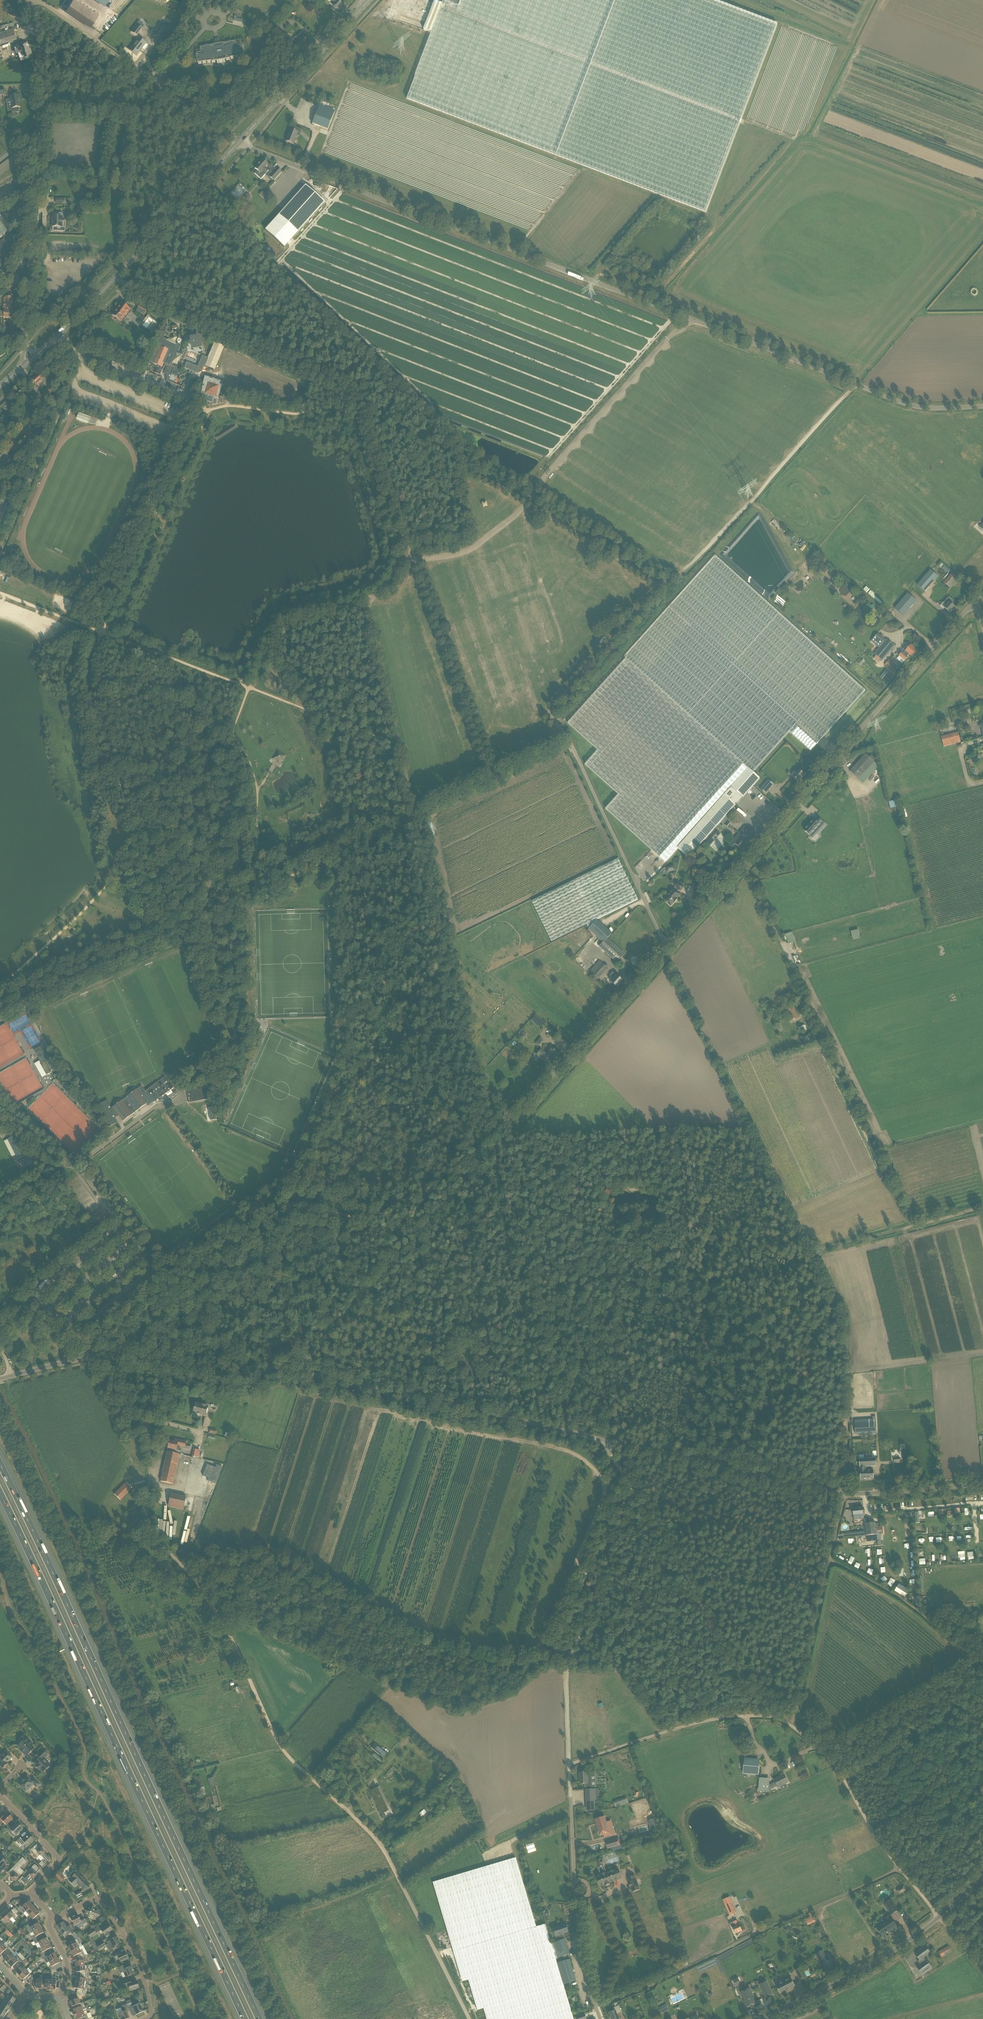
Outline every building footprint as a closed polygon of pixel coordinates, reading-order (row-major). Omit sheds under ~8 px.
[(67,9),(91,25),(99,13),(79,0),(72,0),(66,9),(67,9)] [(338,11),(342,6),(336,0),(332,0),(329,3),(338,11)] [(444,1),(432,33),(430,38),(407,98),(705,212),(739,124),(777,25),(710,0),(461,0),(459,6),(444,1)] [(445,0),(436,0),(424,30),(432,33),(444,1),(445,0)] [(136,25),(130,32),(137,37),(142,30),(136,25)] [(160,39),(167,29),(161,25),(154,35),(160,39)] [(275,25),(273,27),(270,31),(278,37),(283,31),(275,25)] [(0,31),(0,43),(16,38),(15,33),(16,33),(14,27),(0,31)] [(304,36),(303,37),(300,34),(296,38),(296,37),(290,44),(295,48),(297,46),(302,50),(307,45),(304,42),(307,39),(304,36)] [(145,50),(148,46),(139,38),(130,50),(137,56),(142,48),(145,50)] [(17,46),(16,47),(17,50),(22,49),(23,49),(24,53),(31,51),(30,46),(29,46),(27,40),(19,42),(20,42),(16,43),(17,46)] [(235,57),(235,56),(244,55),(242,46),(241,47),(241,45),(237,46),(236,41),(223,43),(220,44),(220,42),(215,43),(216,44),(213,45),(200,47),(201,53),(197,53),(197,54),(196,55),(197,63),(206,61),(206,62),(211,61),(211,62),(216,61),(217,61),(217,60),(225,59),(225,60),(226,59),(230,58),(235,57)] [(20,108),(20,103),(19,100),(21,100),(20,96),(10,97),(11,105),(8,105),(9,113),(17,112),(16,108),(20,108)] [(312,124),(328,130),(335,112),(320,106),(312,124)] [(293,145),(298,133),(291,130),(286,142),(293,145)] [(261,180),(265,175),(269,171),(265,168),(268,165),(263,160),(255,169),(257,171),(254,174),(261,180)] [(269,177),(273,180),(274,181),(282,172),(277,168),(276,170),(272,174),(269,177)] [(306,186),(278,216),(298,233),(325,203),(306,186)] [(266,200),(269,197),(263,191),(259,195),(266,200)] [(247,194),(241,201),(246,205),(252,199),(247,194)] [(59,213),(59,217),(52,216),(52,222),(52,224),(52,223),(52,227),(53,227),(52,231),(65,232),(65,228),(62,228),(63,217),(63,214),(59,213)] [(9,232),(7,229),(0,220),(0,238),(9,232)] [(10,250),(13,247),(5,238),(2,241),(0,243),(0,268),(10,259),(6,255),(10,250)] [(12,309),(13,297),(4,296),(3,308),(12,309)] [(115,312),(112,315),(120,322),(129,310),(122,304),(115,313),(115,312)] [(12,312),(12,309),(3,308),(3,312),(4,312),(4,318),(11,319),(12,312)] [(150,363),(154,365),(155,363),(156,361),(156,360),(157,360),(158,356),(161,349),(164,350),(165,350),(166,351),(169,352),(166,358),(166,360),(165,361),(165,362),(164,364),(165,365),(167,366),(168,366),(169,367),(170,367),(171,365),(171,364),(172,363),(175,354),(176,352),(179,346),(177,345),(165,341),(164,340),(163,339),(163,338),(164,337),(164,336),(165,334),(161,333),(160,335),(159,338),(158,341),(152,354),(151,358),(149,362),(150,363)] [(201,348),(199,339),(192,340),(191,340),(191,343),(190,343),(190,346),(192,346),(192,349),(201,348)] [(215,370),(225,347),(215,343),(213,347),(211,353),(210,355),(208,359),(205,366),(215,370)] [(183,359),(182,359),(186,349),(180,347),(179,346),(176,352),(175,354),(172,363),(171,364),(171,365),(170,367),(171,367),(177,369),(178,370),(181,362),(182,363),(183,361),(183,359)] [(162,368),(164,364),(165,362),(165,361),(166,360),(166,358),(169,352),(166,351),(165,350),(164,350),(161,349),(158,356),(157,360),(156,360),(156,361),(155,363),(154,365),(159,367),(162,368)] [(199,366),(198,369),(196,368),(187,365),(186,364),(184,369),(190,371),(198,374),(202,373),(208,358),(204,357),(203,357),(203,358),(199,366)] [(169,367),(168,368),(167,368),(164,373),(167,375),(169,375),(169,374),(170,374),(174,376),(176,377),(177,377),(177,376),(178,375),(178,374),(179,373),(178,372),(179,370),(178,370),(177,369),(171,367),(170,367),(169,367)] [(162,370),(161,370),(158,369),(156,368),(155,369),(154,373),(156,374),(160,376),(161,374),(162,370)] [(44,379),(39,374),(38,374),(36,375),(37,376),(32,380),(38,387),(42,384),(44,385),(47,382),(48,380),(45,378),(44,379)] [(175,383),(177,377),(176,377),(174,376),(170,374),(169,374),(169,375),(167,380),(175,383)] [(219,396),(221,389),(222,384),(204,378),(202,385),(200,393),(201,393),(199,400),(204,401),(213,403),(214,397),(215,398),(215,397),(218,398),(219,396)] [(43,392),(47,397),(56,389),(52,384),(43,392)] [(88,422),(90,417),(79,413),(77,418),(88,422)] [(39,430),(45,425),(37,416),(31,421),(39,430)] [(26,441),(32,435),(24,426),(18,432),(26,441)] [(14,451),(20,446),(12,437),(6,442),(14,451)] [(12,459),(5,450),(0,454),(0,469),(12,459)] [(677,848),(724,795),(748,769),(752,773),(789,732),(811,752),(817,745),(825,736),(865,691),(862,688),(780,614),(715,556),(639,641),(624,657),(626,659),(568,723),(598,750),(585,765),(619,795),(606,809),(665,862),(674,852),(677,848)] [(930,570),(917,585),(925,592),(938,577),(930,570)] [(953,574),(944,583),(948,586),(952,582),(953,583),(957,578),(953,574)] [(897,611),(903,616),(917,601),(908,594),(898,605),(901,607),(897,611)] [(944,608),(950,613),(955,607),(952,605),(953,604),(953,603),(953,602),(953,601),(949,597),(944,603),(947,606),(944,608)] [(883,661),(895,646),(887,639),(886,640),(878,633),(871,642),(875,645),(870,650),(874,653),(874,654),(883,661)] [(414,647),(423,644),(422,638),(412,641),(414,647)] [(911,646),(910,647),(909,646),(908,646),(907,646),(906,646),(905,646),(900,652),(901,654),(899,656),(905,661),(908,658),(907,658),(910,655),(912,657),(917,651),(914,649),(914,648),(911,646)] [(444,657),(440,648),(434,650),(438,659),(444,657)] [(889,661),(885,665),(894,674),(897,670),(889,661)] [(452,705),(460,702),(457,693),(449,695),(452,705)] [(941,737),(944,747),(961,743),(958,732),(941,737)] [(271,760),(280,766),(287,755),(278,749),(271,760)] [(874,762),(875,762),(866,754),(850,772),(859,779),(874,762)] [(799,782),(805,775),(797,767),(790,775),(799,782)] [(689,858),(729,813),(724,808),(726,805),(732,810),(736,806),(735,805),(736,804),(737,805),(742,798),(759,779),(752,773),(748,769),(724,795),(677,848),(680,850),(689,858)] [(767,780),(759,789),(765,794),(773,785),(767,780)] [(804,831),(810,836),(815,831),(817,833),(824,825),(817,818),(815,822),(813,821),(804,831)] [(710,846),(721,834),(715,829),(705,841),(710,846)] [(588,930),(597,920),(596,920),(638,900),(618,859),(531,902),(551,942),(586,925),(588,930)] [(769,869),(765,864),(757,869),(761,874),(769,869)] [(660,866),(647,880),(649,883),(662,868),(660,866)] [(674,889),(664,900),(671,906),(674,902),(675,903),(678,899),(677,899),(681,895),(678,892),(680,890),(681,891),(684,888),(677,882),(674,885),(676,887),(675,889),(674,889)] [(603,943),(607,939),(611,934),(597,920),(588,930),(603,943)] [(859,933),(858,930),(851,932),(853,940),(860,938),(859,933)] [(785,935),(787,941),(788,944),(788,945),(793,943),(791,938),(794,938),(792,933),(785,935)] [(603,943),(599,947),(617,962),(624,955),(607,939),(603,943)] [(598,979),(607,968),(599,961),(590,971),(598,979)] [(616,987),(622,981),(613,973),(610,976),(614,979),(610,982),(616,987)] [(794,1007),(783,1012),(785,1017),(787,1016),(790,1022),(799,1018),(794,1007)] [(531,1020),(539,1028),(543,1023),(535,1016),(531,1020)] [(31,1029),(23,1032),(29,1044),(31,1042),(28,1036),(33,1034),(31,1029)] [(814,1034),(810,1036),(804,1038),(803,1039),(805,1045),(816,1040),(814,1034)] [(42,1047),(34,1051),(41,1063),(40,1063),(46,1075),(52,1073),(51,1071),(55,1069),(57,1068),(54,1062),(51,1063),(42,1047)] [(536,1055),(546,1064),(553,1056),(554,1057),(557,1053),(551,1048),(546,1054),(541,1049),(536,1055)] [(159,1081),(146,1092),(141,1086),(116,1105),(113,1107),(113,1109),(111,1110),(107,1101),(100,1104),(106,1117),(110,1127),(112,1126),(118,1123),(115,1117),(118,1116),(123,1122),(132,1115),(137,1111),(146,1104),(147,1105),(148,1106),(148,1105),(150,1106),(154,1103),(174,1088),(166,1078),(165,1076),(160,1081),(159,1081)] [(211,1099),(209,1088),(187,1092),(189,1103),(211,1099)] [(22,1149),(25,1147),(23,1144),(20,1146),(15,1136),(8,1140),(18,1160),(25,1156),(22,1149)] [(33,1164),(29,1157),(19,1162),(23,1170),(27,1167),(31,1175),(35,1173),(32,1165),(33,1164)] [(193,1413),(205,1416),(208,1406),(195,1403),(194,1408),(193,1408),(193,1410),(194,1411),(193,1413)] [(879,1423),(878,1420),(863,1420),(855,1421),(855,1424),(855,1435),(876,1434),(876,1423),(879,1423)] [(167,1453),(174,1455),(175,1449),(179,1450),(180,1446),(185,1447),(186,1442),(174,1439),(173,1442),(169,1441),(168,1448),(170,1449),(169,1452),(167,1452),(167,1453)] [(200,1451),(193,1449),(192,1456),(199,1458),(200,1451)] [(174,1455),(167,1453),(161,1481),(172,1484),(174,1476),(173,1476),(178,1456),(174,1455)] [(874,1479),(873,1470),(866,1471),(866,1467),(876,1467),(876,1458),(859,1459),(860,1479),(874,1479)] [(199,1493),(211,1498),(222,1469),(210,1465),(199,1493)] [(132,1488),(126,1483),(115,1495),(121,1500),(132,1488)] [(186,1497),(171,1493),(168,1506),(183,1510),(186,1497)] [(858,1520),(865,1519),(863,1508),(853,1509),(854,1520),(858,1520)] [(876,1527),(876,1523),(865,1524),(866,1532),(858,1532),(859,1537),(877,1535),(877,1534),(883,1534),(882,1526),(876,1527)] [(843,1551),(839,1557),(843,1560),(847,1554),(843,1551)] [(895,1591),(905,1598),(909,1591),(899,1585),(895,1591)] [(23,1750),(22,1751),(26,1756),(34,1749),(32,1746),(33,1745),(26,1738),(23,1735),(20,1738),(23,1741),(18,1746),(23,1750)] [(375,1744),(372,1748),(383,1758),(386,1754),(375,1744)] [(39,1753),(33,1758),(36,1761),(34,1764),(42,1773),(47,1769),(48,1769),(50,1767),(49,1766),(50,1765),(44,1759),(48,1755),(42,1750),(39,1753)] [(10,1760),(13,1757),(9,1754),(7,1751),(1,1756),(1,1755),(0,1756),(0,1766),(2,1769),(8,1763),(7,1762),(10,1760)] [(745,1759),(745,1763),(744,1769),(744,1773),(758,1774),(759,1761),(745,1759)] [(592,1787),(591,1772),(580,1773),(580,1784),(585,1784),(585,1787),(592,1787)] [(781,1776),(774,1779),(778,1787),(788,1782),(784,1773),(780,1775),(781,1776)] [(37,1788),(41,1784),(34,1778),(31,1780),(27,1776),(18,1784),(26,1792),(34,1785),(37,1788)] [(764,1785),(765,1779),(759,1778),(758,1792),(768,1792),(769,1785),(764,1785)] [(370,1791),(381,1814),(386,1812),(386,1811),(389,1809),(387,1805),(386,1806),(377,1788),(370,1791)] [(592,1803),(595,1803),(594,1790),(594,1789),(591,1789),(586,1790),(587,1804),(592,1803)] [(1,1823),(3,1821),(6,1825),(13,1819),(12,1817),(10,1814),(9,1815),(8,1813),(4,1817),(2,1814),(0,1816),(0,1823),(1,1823)] [(595,1820),(600,1835),(604,1834),(604,1837),(610,1836),(604,1817),(595,1820)] [(9,1833),(10,1832),(12,1831),(16,1835),(17,1836),(19,1833),(23,1829),(17,1823),(11,1829),(9,1826),(6,1830),(9,1833)] [(28,1846),(34,1840),(28,1834),(23,1840),(21,1837),(15,1842),(20,1847),(22,1845),(23,1846),(25,1844),(28,1846)] [(39,1864),(43,1868),(50,1860),(44,1853),(45,1852),(41,1848),(40,1849),(36,1844),(31,1850),(38,1857),(41,1862),(39,1864)] [(20,1868),(27,1861),(23,1857),(8,1873),(12,1877),(11,1877),(15,1881),(22,1874),(18,1870),(20,1868)] [(563,1985),(551,1944),(545,1924),(536,1927),(516,1858),(433,1882),(453,1951),(459,1950),(477,2010),(483,2009),(486,2018),(573,2018),(563,1985)] [(23,1876),(19,1880),(25,1886),(33,1878),(37,1874),(36,1873),(40,1869),(35,1864),(28,1872),(30,1874),(25,1879),(23,1876)] [(607,1873),(604,1867),(603,1866),(599,1868),(599,1869),(601,1875),(597,1877),(600,1886),(605,1885),(610,1883),(622,1878),(618,1869),(607,1873)] [(55,1876),(61,1882),(65,1878),(59,1872),(55,1876)] [(90,1885),(78,1872),(72,1878),(69,1881),(75,1886),(78,1884),(84,1890),(90,1885)] [(633,1892),(640,1889),(635,1876),(628,1878),(629,1883),(630,1887),(631,1887),(633,1892)] [(903,1886),(897,1890),(899,1895),(906,1890),(907,1889),(904,1886),(903,1886)] [(723,1900),(725,1905),(730,1916),(737,1913),(732,1902),(730,1897),(723,1900)] [(884,1904),(891,1915),(898,1910),(891,1900),(884,1904)] [(26,1911),(32,1905),(29,1901),(26,1903),(24,1901),(20,1905),(26,1911)] [(29,1915),(36,1909),(35,1908),(36,1908),(34,1906),(33,1906),(32,1905),(26,1911),(29,1915)] [(85,1911),(89,1918),(93,1915),(95,1919),(101,1916),(97,1910),(95,1912),(92,1907),(85,1911)] [(16,1914),(12,1909),(10,1911),(8,1909),(7,1910),(6,1909),(3,1912),(10,1919),(12,1917),(14,1920),(18,1916),(16,1914)] [(31,1923),(34,1922),(36,1921),(39,1918),(37,1916),(40,1913),(36,1909),(29,1915),(31,1918),(30,1919),(30,1921),(31,1923)] [(3,1912),(0,1914),(1,1915),(0,1916),(0,1917),(2,1919),(0,1920),(0,1921),(6,1927),(10,1924),(8,1922),(10,1919),(3,1912)] [(86,1924),(86,1923),(83,1917),(80,1919),(78,1915),(75,1916),(74,1916),(75,1916),(73,1917),(71,1918),(77,1930),(83,1927),(83,1925),(86,1924)] [(875,1925),(880,1932),(882,1936),(897,1927),(891,1918),(891,1919),(889,1916),(884,1919),(886,1922),(881,1925),(879,1922),(878,1922),(876,1924),(875,1925)] [(735,1934),(742,1931),(739,1924),(737,1920),(730,1923),(730,1924),(731,1927),(733,1928),(735,1934)] [(33,1932),(41,1928),(40,1927),(41,1926),(40,1924),(39,1924),(38,1923),(35,1924),(34,1922),(31,1923),(29,1925),(33,1932)] [(66,1927),(64,1922),(58,1925),(60,1930),(59,1931),(61,1934),(62,1933),(62,1934),(65,1933),(66,1936),(73,1932),(70,1926),(66,1927)] [(553,1940),(553,1943),(563,1939),(561,1934),(568,1932),(565,1924),(552,1929),(555,1936),(556,1939),(553,1940)] [(110,1932),(112,1930),(108,1925),(101,1930),(99,1932),(101,1934),(103,1932),(105,1935),(107,1938),(112,1935),(110,1932)] [(34,1941),(42,1937),(41,1934),(44,1933),(41,1928),(33,1932),(34,1935),(32,1936),(34,1941)] [(7,1929),(5,1931),(10,1937),(13,1935),(7,1929)] [(90,1937),(90,1938),(96,1933),(93,1929),(87,1934),(86,1934),(89,1938),(90,1937)] [(41,1947),(49,1943),(46,1938),(43,1939),(42,1937),(34,1941),(36,1944),(38,1942),(41,1947)] [(118,1944),(120,1943),(118,1939),(117,1939),(116,1937),(110,1941),(107,1942),(108,1945),(111,1943),(113,1947),(112,1947),(114,1950),(119,1947),(118,1944)] [(68,1947),(71,1952),(79,1948),(82,1946),(81,1943),(79,1944),(77,1939),(75,1940),(70,1943),(71,1946),(68,1947)] [(564,1939),(563,1939),(553,1943),(551,1944),(563,1985),(576,1981),(569,1959),(567,1960),(566,1956),(566,1955),(569,1954),(564,1939)] [(99,1949),(105,1946),(102,1942),(95,1947),(97,1950),(99,1949)] [(40,1953),(42,1956),(49,1952),(48,1950),(52,1948),(49,1943),(41,1947),(38,1949),(40,1953)] [(0,1948),(0,1954),(0,1955),(3,1953),(5,1955),(11,1949),(8,1945),(5,1947),(3,1945),(0,1948)] [(926,1960),(924,1957),(930,1953),(926,1946),(915,1954),(920,1961),(918,1962),(920,1965),(917,1967),(921,1974),(932,1967),(927,1960),(926,1960)] [(941,1957),(952,1951),(949,1946),(938,1952),(941,1957)] [(76,1955),(78,1958),(86,1955),(85,1955),(82,1949),(80,1950),(79,1948),(71,1952),(74,1957),(76,1955)] [(15,1953),(11,1949),(5,1955),(7,1957),(4,1959),(6,1961),(5,1961),(7,1964),(15,1957),(13,1955),(15,1953)] [(121,1962),(129,1959),(125,1952),(121,1954),(119,1951),(113,1954),(117,1960),(119,1959),(121,1962)] [(46,1963),(49,1962),(57,1958),(54,1953),(50,1955),(49,1952),(42,1956),(43,1959),(44,1959),(46,1963)] [(96,1960),(97,1963),(105,1961),(103,1953),(98,1955),(99,1959),(96,1960)] [(16,1967),(23,1961),(18,1955),(15,1957),(7,1964),(10,1967),(10,1966),(12,1967),(14,1965),(16,1967)] [(87,1962),(86,1955),(78,1958),(78,1961),(75,1961),(76,1967),(85,1966),(84,1962),(87,1962)] [(823,1963),(827,1970),(833,1967),(832,1964),(832,1963),(830,1960),(828,1961),(826,1957),(822,1960),(824,1963),(823,1963)] [(57,1958),(49,1962),(50,1965),(49,1967),(51,1970),(56,1969),(57,1968),(56,1965),(60,1963),(57,1958)] [(25,1966),(26,1964),(23,1961),(16,1967),(18,1970),(16,1972),(17,1973),(16,1974),(19,1977),(26,1970),(24,1967),(25,1966)] [(80,1975),(89,1975),(88,1968),(90,1965),(85,1966),(76,1967),(77,1972),(80,1972),(80,1975)] [(126,1977),(135,1974),(132,1966),(127,1968),(125,1965),(119,1968),(121,1973),(124,1972),(126,1977)] [(27,1980),(32,1976),(26,1970),(19,1977),(21,1979),(22,1979),(23,1980),(26,1978),(27,1980)] [(77,1977),(75,1983),(88,1985),(88,1982),(89,1975),(80,1975),(80,1978),(77,1977)] [(50,1991),(51,1980),(48,1980),(48,1977),(43,1977),(42,1980),(42,1986),(45,1986),(45,1989),(47,1989),(46,1990),(50,1991)] [(791,1977),(782,1980),(783,1982),(776,1985),(780,1993),(795,1986),(791,1977)] [(42,1989),(42,1986),(42,1980),(37,1979),(37,1981),(34,1981),(33,1986),(36,1987),(36,1988),(42,1989)] [(130,1991),(139,1988),(137,1981),(131,1983),(130,1979),(123,1982),(125,1987),(129,1986),(130,1991)] [(56,1981),(51,1980),(50,1991),(54,1991),(54,1990),(56,1990),(56,1988),(59,1988),(59,1981),(56,1981)] [(762,1989),(766,1998),(773,1994),(767,1981),(759,1984),(761,1987),(762,1989)] [(77,1992),(83,1993),(86,1993),(87,1988),(88,1986),(88,1985),(75,1983),(74,1988),(78,1989),(77,1992)] [(746,1990),(747,1989),(746,1989),(741,1992),(744,2000),(743,2001),(747,2007),(757,2003),(751,1990),(747,1992),(746,1990)] [(16,1999),(9,1994),(7,1996),(3,1995),(3,1997),(13,2004),(16,1999)] [(72,2007),(75,2006),(81,2004),(79,1998),(77,1999),(76,1996),(71,1998),(72,2001),(70,2001),(72,2007)] [(11,2007),(13,2004),(3,1997),(2,1998),(4,2001),(3,2003),(10,2008),(10,2007),(11,2007)] [(142,2013),(144,2012),(142,2008),(140,2003),(133,2007),(130,2000),(126,2002),(127,2004),(130,2010),(130,2012),(134,2010),(135,2013),(137,2012),(138,2014),(142,2012),(142,2013)] [(73,2012),(74,2015),(86,2011),(86,2010),(89,2009),(87,2005),(85,2006),(84,2002),(81,2004),(75,2006),(76,2008),(73,2009),(74,2011),(73,2012)] [(7,2013),(9,2009),(10,2008),(3,2003),(1,2005),(0,2005),(0,2008),(7,2013)] [(121,2018),(127,2018),(129,2018),(127,2012),(130,2010),(127,2004),(121,2006),(121,2008),(122,2010),(122,2011),(123,2012),(119,2014),(121,2018)] [(662,2014),(669,2010),(668,2009),(666,2004),(659,2007),(661,2013),(662,2014)] [(614,2011),(608,2013),(611,2018),(619,2018),(619,2017),(617,2018),(616,2014),(621,2012),(619,2006),(613,2007),(614,2011)] [(80,2018),(88,2018),(89,2018),(88,2018),(87,2014),(86,2011),(74,2015),(75,2018),(76,2018),(77,2018),(79,2018),(80,2018)]
